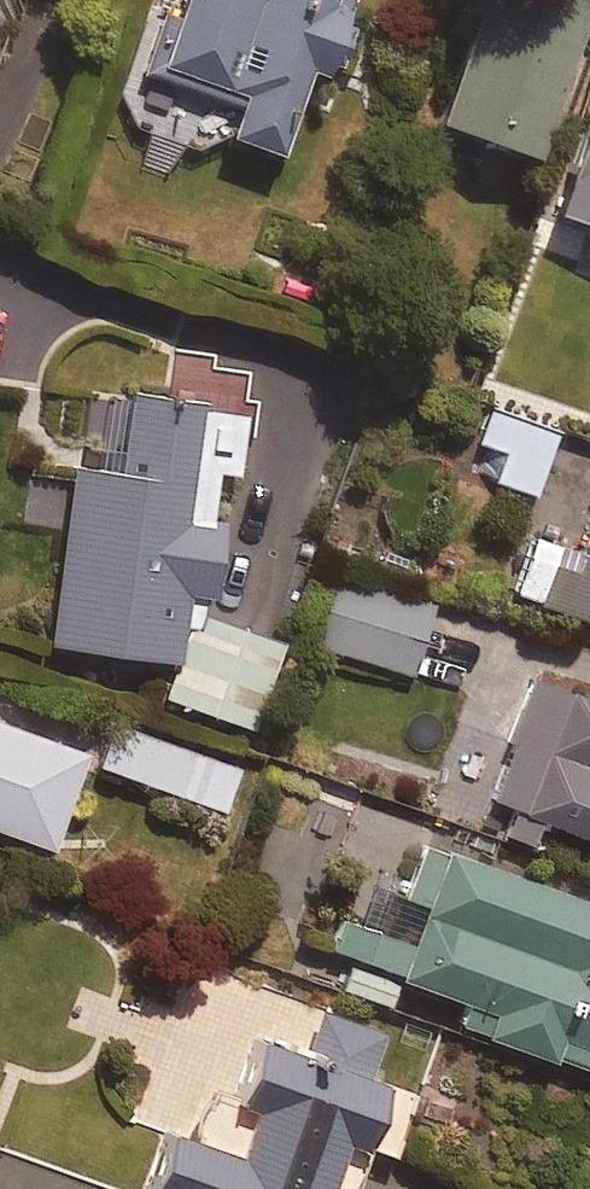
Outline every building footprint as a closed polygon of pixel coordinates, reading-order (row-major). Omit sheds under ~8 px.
[(156,77),(236,105),(225,137),(276,155),(307,69),(324,75),(350,0),(183,0),(156,77)] [(436,122),(533,156),(586,0),(478,0),(436,122)] [(551,211),(589,225),(589,104),(551,211)] [(246,416),(134,395),(119,476),(43,462),(33,516),(72,523),(50,643),(175,666),(167,708),(260,725),(276,637),(204,624),(222,526),(207,523),(217,472),(235,475),(246,416)] [(555,434),(488,411),(477,444),(505,453),(495,481),(534,495),(555,434)] [(584,555),(534,537),(514,595),(589,621),(589,539),(584,555)] [(432,606),(325,573),(317,600),(325,602),(312,645),(411,675),(432,606)] [(589,840),(589,703),(533,682),(489,804),(589,840)] [(0,724),(0,832),(51,851),(86,755),(0,724)] [(237,769),(115,727),(101,770),(222,812),(237,769)] [(373,891),(360,925),(340,917),(327,952),(467,1002),(458,1027),(589,1074),(589,905),(424,845),(404,902),(373,891)] [(369,1154),(393,1162),(414,1098),(369,1083),(385,1035),(321,1014),(306,1061),(256,1044),(234,1111),(251,1117),(236,1161),(166,1138),(149,1188),(357,1188),(369,1154)]
